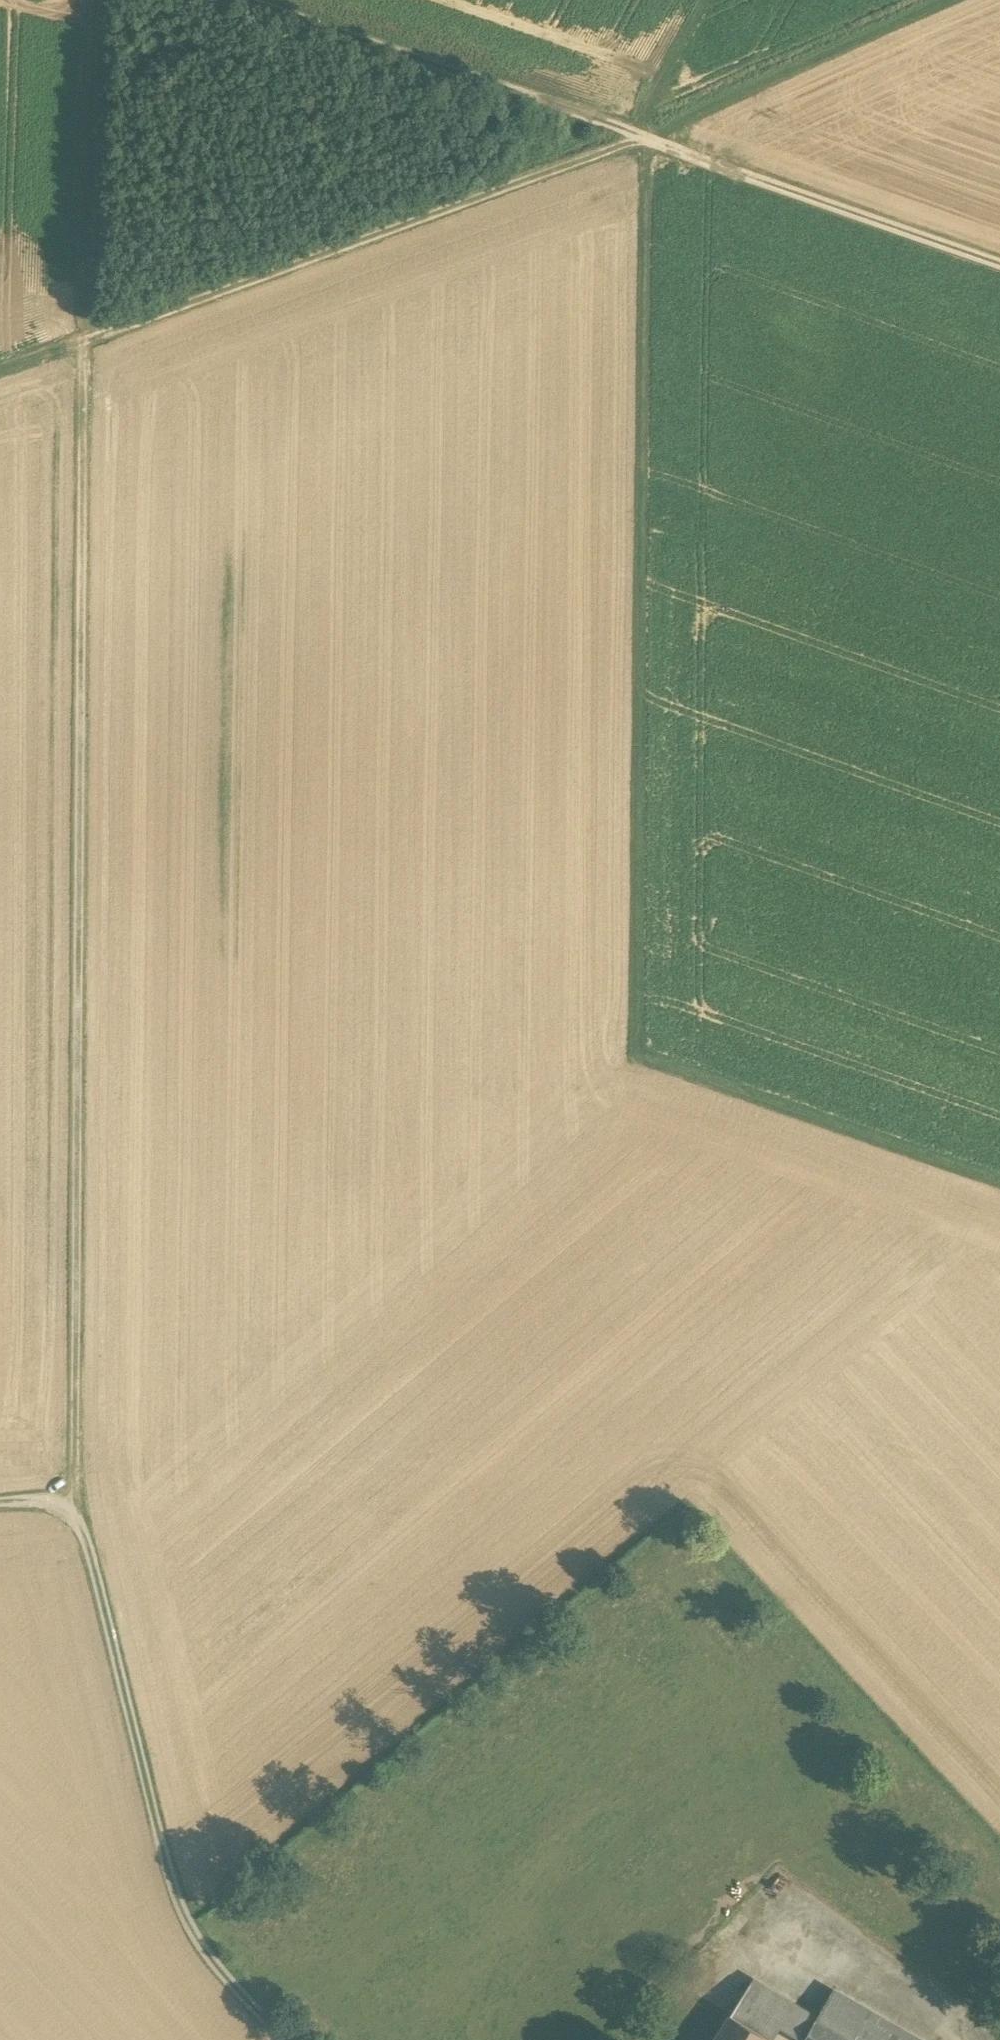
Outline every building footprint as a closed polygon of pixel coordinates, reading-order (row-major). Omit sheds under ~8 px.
[(749,1985),(740,1998),(782,2024),(780,2026),(804,2039),(813,2023),(749,1985)] [(832,1991),(813,2023),(842,2039),(916,2039),(832,1991)] [(771,2039),(772,2039),(780,2026),(782,2024),(740,1998),(730,2015),(771,2039)] [(730,2015),(715,2039),(771,2039),(730,2015)] [(813,2023),(804,2039),(842,2039),(813,2023)]
